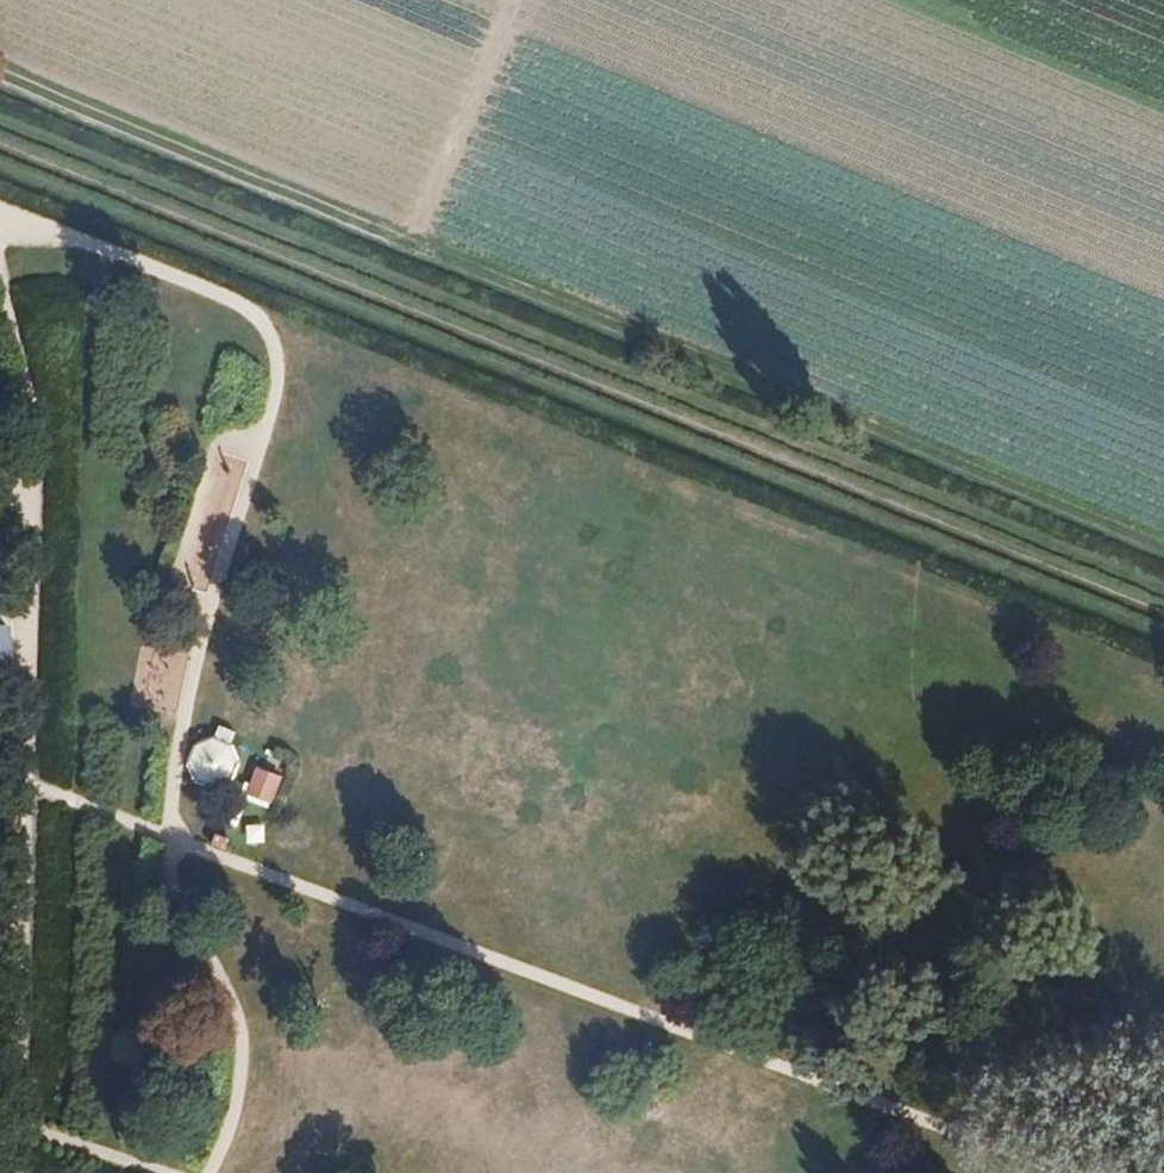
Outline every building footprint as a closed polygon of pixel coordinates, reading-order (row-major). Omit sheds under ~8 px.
[(16,670),(16,625),(0,625),(0,670),(16,670)] [(257,767),(248,796),(276,804),(285,775),(257,767)]
